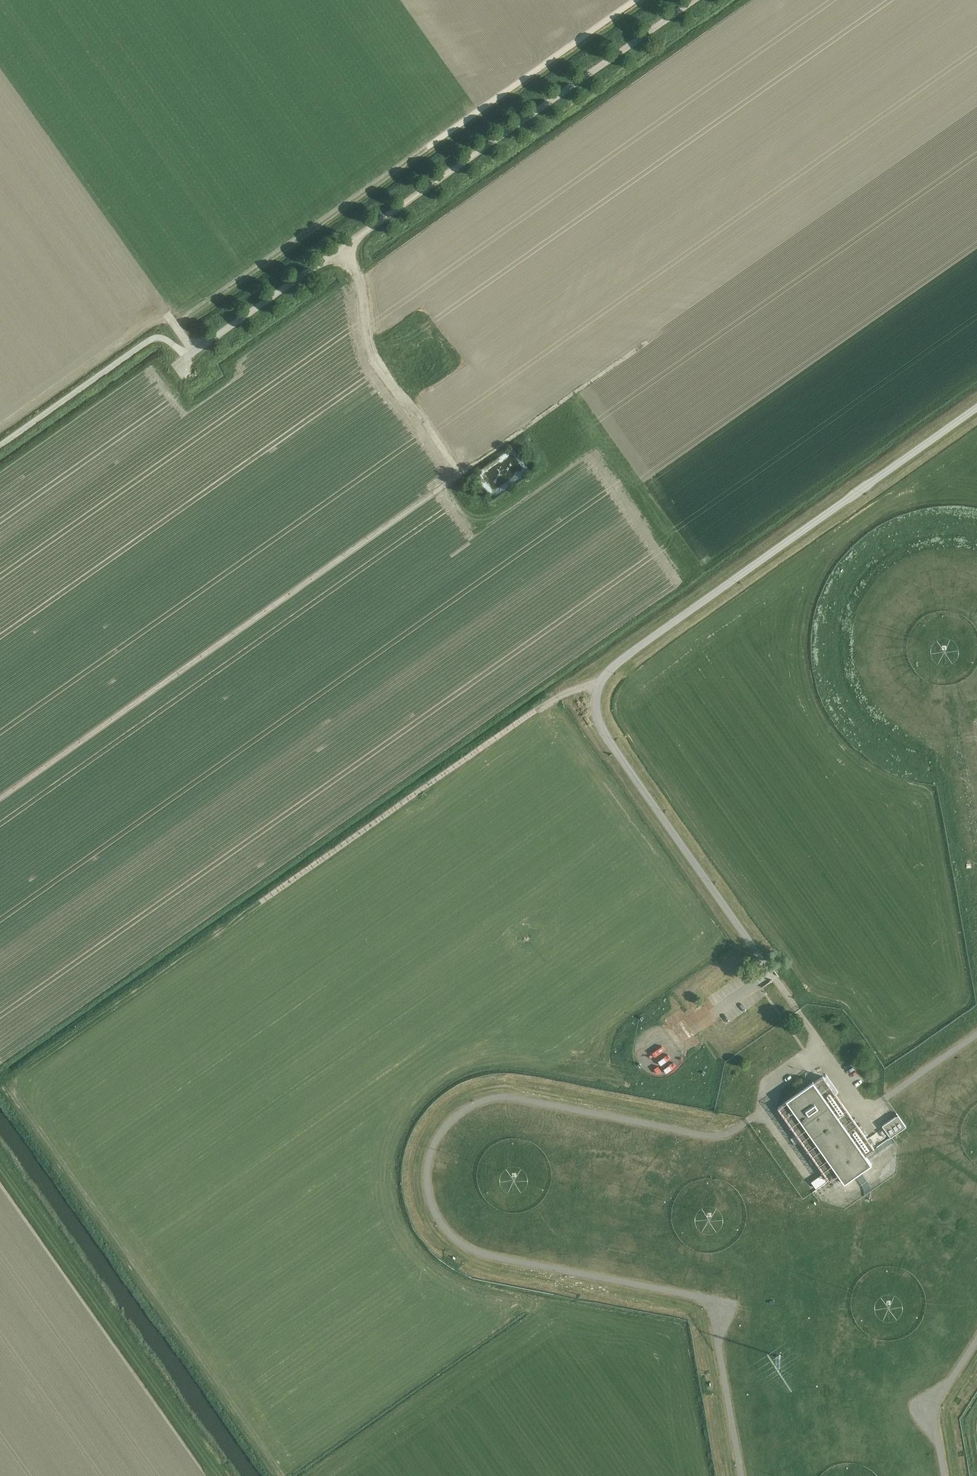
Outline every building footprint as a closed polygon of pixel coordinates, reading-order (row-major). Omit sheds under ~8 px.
[(406,337),(410,335),(407,326),(402,328),(406,337)] [(823,1076),(814,1082),(803,1090),(801,1088),(797,1091),(798,1093),(778,1108),(829,1180),(838,1174),(844,1183),(872,1164),(866,1155),(874,1149),(823,1076)] [(882,1126),(891,1137),(906,1126),(898,1115),(882,1126)] [(838,1180),(824,1189),(828,1195),(841,1187),(838,1180)]
